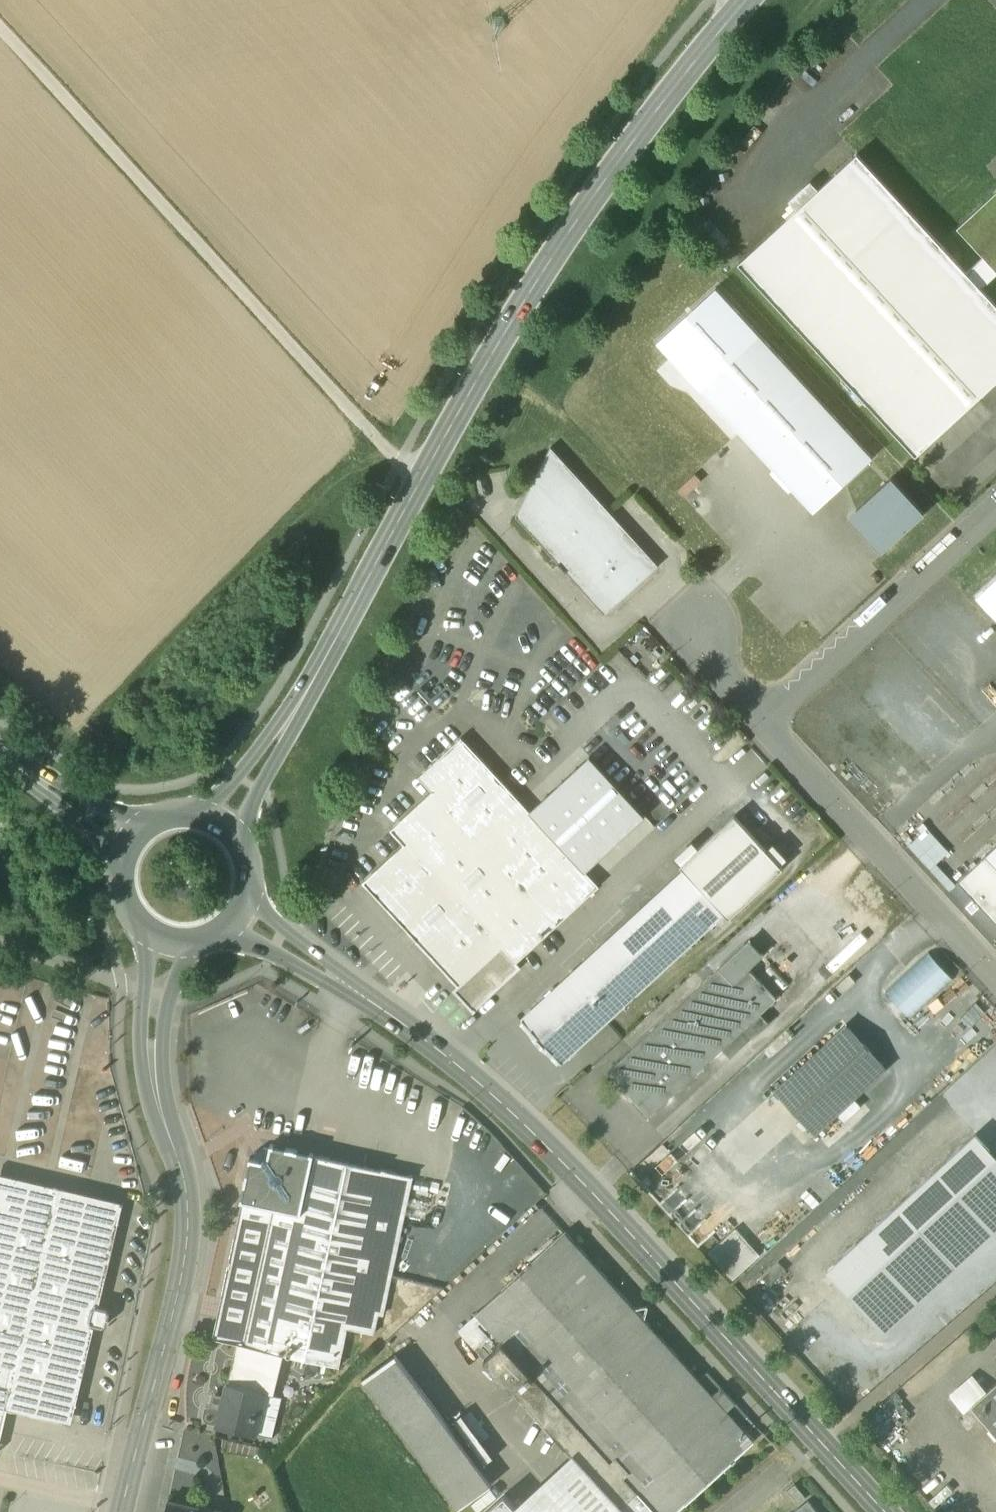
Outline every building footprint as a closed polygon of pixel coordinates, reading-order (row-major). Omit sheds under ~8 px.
[(857,153),(738,263),(916,455),(995,381),(995,303),(981,287),(967,272),(857,153)] [(957,226),(984,256),(995,268),(995,191),(957,226)] [(984,256),(967,272),(981,287),(995,274),(995,268),(984,256)] [(702,387),(814,509),(872,456),(760,334),(702,387)] [(610,513),(551,447),(538,473),(591,531),(610,513)] [(591,531),(538,473),(516,516),(605,614),(658,566),(610,513),(591,531)] [(891,477),(857,508),(890,544),(924,513),(891,477)] [(976,597),(995,618),(995,578),(976,597)] [(531,812),(461,738),(419,776),(433,791),(392,829),(406,844),(364,882),(459,985),(454,990),(473,1010),(502,984),(497,979),(557,924),(543,909),(584,871),(531,812)] [(644,816),(590,757),(531,812),(584,871),(644,816)] [(734,815),(680,865),(729,918),(783,868),(734,815)] [(987,856),(986,855),(958,880),(995,921),(995,847),(987,856)] [(684,870),(521,1020),(561,1063),(724,913),(684,870)] [(750,941),(608,1072),(649,1116),(776,999),(749,969),(763,956),(750,941)] [(930,949),(887,991),(913,1017),(956,975),(930,949)] [(598,1034),(612,1047),(622,1035),(608,1023),(598,1034)] [(846,1024),(774,1090),(815,1134),(887,1068),(846,1024)] [(827,1270),(883,1332),(995,1228),(995,1155),(976,1133),(827,1270)] [(271,1143),(270,1146),(264,1145),(255,1152),(254,1157),(250,1156),(241,1200),(245,1200),(301,1212),(313,1154),(314,1152),(271,1143)] [(410,1175),(313,1154),(301,1212),(273,1351),(284,1352),(339,1364),(347,1325),(373,1332),(378,1313),(383,1314),(414,1173),(410,1172),(410,1175)] [(0,1180),(0,1453),(15,1456),(25,1412),(67,1422),(72,1402),(74,1402),(77,1401),(80,1386),(78,1383),(76,1383),(90,1324),(103,1327),(107,1324),(110,1312),(107,1308),(94,1305),(108,1246),(110,1247),(113,1245),(116,1230),(115,1227),(112,1227),(117,1207),(0,1180)] [(301,1212),(245,1200),(215,1339),(238,1344),(273,1351),(301,1212)] [(742,1241),(742,1227),(701,1228),(701,1268),(761,1268),(760,1241),(742,1241)] [(566,1232),(476,1311),(496,1333),(476,1350),(571,1454),(620,1508),(638,1492),(656,1511),(675,1511),(754,1440),(747,1432),(755,1425),(707,1372),(700,1380),(566,1232)] [(273,1351),(238,1344),(228,1382),(263,1390),(274,1392),(284,1352),(273,1351)] [(491,1484),(395,1355),(363,1379),(459,1509),(491,1484)] [(263,1390),(228,1382),(218,1425),(253,1433),(254,1429),(249,1427),(252,1414),(258,1415),(263,1390)] [(970,1405),(995,1435),(995,1382),(970,1405)] [(515,1506),(520,1511),(623,1511),(620,1508),(571,1454),(515,1506)] [(638,1492),(620,1508),(623,1511),(656,1511),(638,1492)] [(485,1511),(520,1511),(515,1506),(504,1494),(485,1511)] [(168,1499),(165,1511),(211,1511),(212,1508),(168,1499)] [(791,1501),(782,1509),(784,1511),(789,1511),(795,1507),(791,1501)] [(808,1501),(794,1511),(817,1511),(808,1501)]
